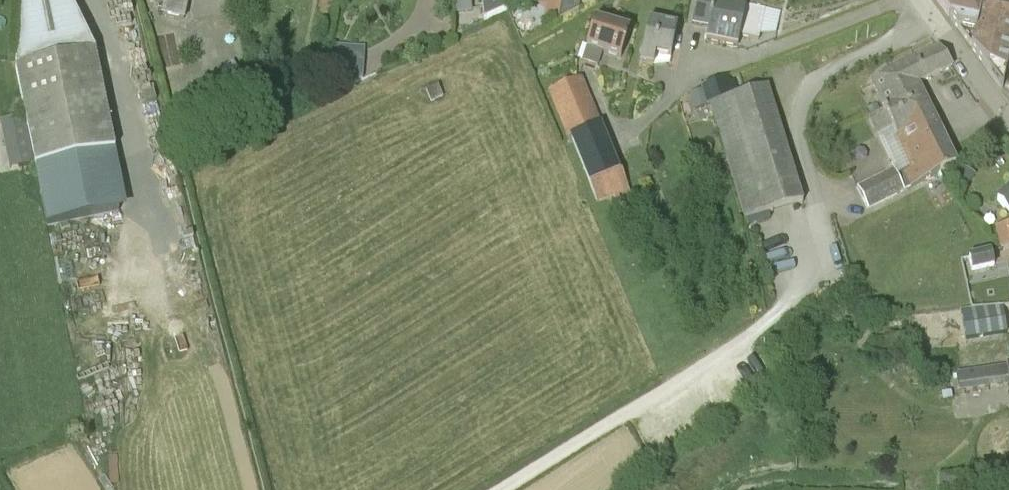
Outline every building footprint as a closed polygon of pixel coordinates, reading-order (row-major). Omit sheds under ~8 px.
[(47,225),(127,209),(94,48),(71,0),(19,0),(15,67),(47,225)] [(150,1),(163,3),(161,15),(185,20),(189,0),(150,0),(150,1)] [(484,20),(510,8),(510,0),(481,0),(484,20)] [(558,21),(580,9),(581,2),(589,4),(595,0),(558,0),(558,21)] [(745,4),(745,7),(728,4),(729,1),(724,0),(697,0),(691,24),(707,28),(704,41),(737,48),(739,37),(758,41),(766,8),(745,4)] [(987,71),(1001,90),(1002,89),(1008,57),(1008,1),(1004,0),(937,0),(949,18),(950,18),(957,28),(958,29),(971,47),(971,48),(987,71)] [(580,53),(584,54),(581,64),(598,69),(603,55),(621,61),(629,32),(595,21),(586,48),(582,47),(580,53)] [(670,61),(678,28),(648,22),(639,66),(656,70),(659,58),(670,61)] [(337,45),(334,93),(363,80),(365,47),(337,45)] [(924,81),(952,66),(939,48),(914,60),(924,81)] [(892,129),(898,142),(903,140),(936,124),(917,84),(924,81),(914,60),(870,82),(883,111),(868,119),(877,137),(892,129)] [(602,123),(594,126),(577,81),(548,91),(566,137),(569,136),(597,204),(613,197),(615,201),(630,195),(621,172),(602,123)] [(430,105),(443,98),(437,84),(424,89),(430,105)] [(708,87),(701,88),(702,90),(707,106),(712,104),(711,102),(736,95),(734,84),(729,85),(710,91),(708,87)] [(744,216),(802,204),(767,86),(736,95),(711,102),(712,104),(744,216)] [(702,90),(690,93),(695,109),(707,106),(702,90)] [(865,110),(868,117),(879,112),(876,105),(865,110)] [(20,167),(34,164),(25,116),(11,118),(20,167)] [(911,187),(915,185),(956,164),(936,124),(903,140),(898,142),(911,169),(904,173),(911,187)] [(903,190),(893,170),(860,185),(870,205),(903,190)] [(997,197),(1008,210),(1008,209),(1008,188),(997,197)] [(768,214),(754,218),(756,223),(769,220),(768,214)] [(998,227),(1000,248),(1008,246),(1008,225),(998,227)] [(993,266),(990,252),(969,257),(972,271),(993,266)] [(966,341),(1007,334),(1002,308),(960,311),(966,341)] [(1006,362),(1007,365),(957,373),(959,392),(1008,384),(1008,361),(1006,362)]
